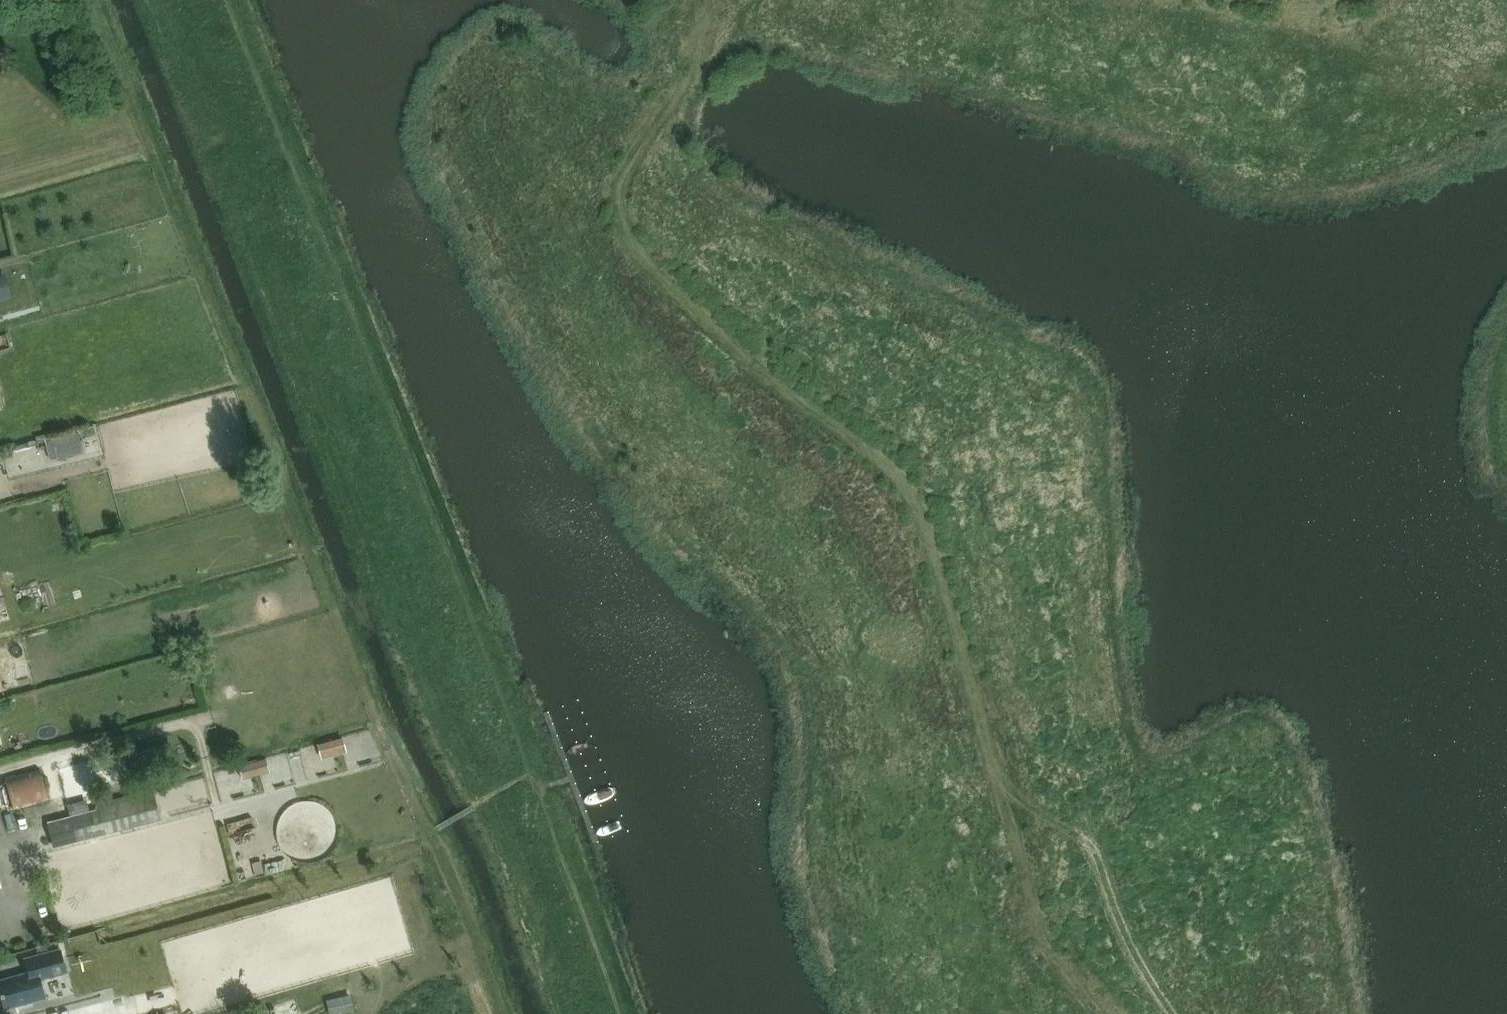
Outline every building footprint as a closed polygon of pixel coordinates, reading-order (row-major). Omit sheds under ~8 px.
[(0,275),(0,301),(13,298),(6,274),(0,275)] [(97,428),(61,438),(66,457),(103,447),(97,428)] [(343,737),(318,744),(322,759),(347,752),(343,737)] [(248,778),(275,769),(270,755),(244,764),(248,778)] [(39,771),(5,780),(12,807),(46,797),(39,771)] [(54,848),(162,821),(154,791),(99,805),(100,809),(48,822),(54,848)] [(29,973),(0,980),(0,989),(5,1009),(46,998),(41,980),(67,973),(61,950),(25,959),(29,973)]
